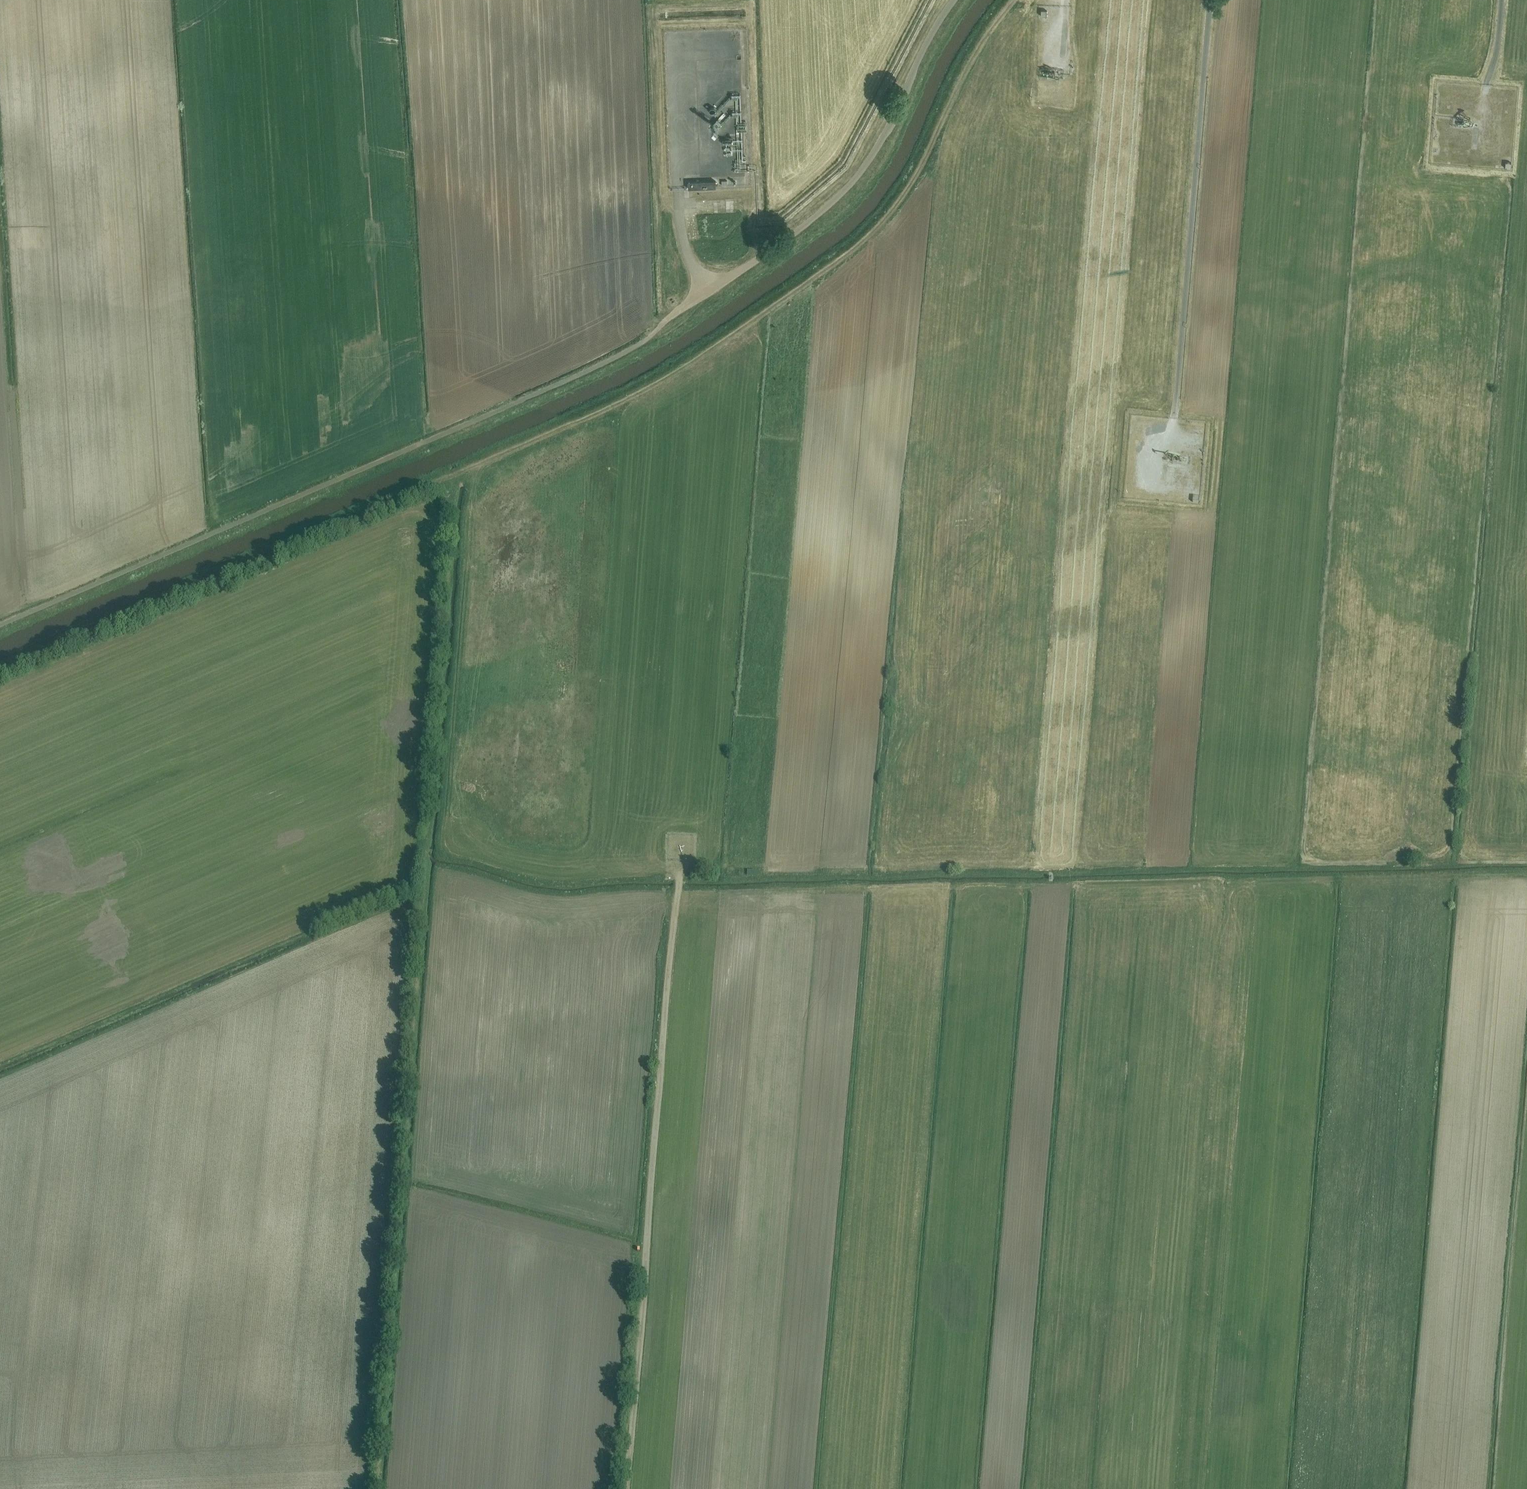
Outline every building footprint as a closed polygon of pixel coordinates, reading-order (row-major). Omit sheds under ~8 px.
[(737,173),(737,182),(746,182),(746,173),(737,173)] [(688,182),(688,189),(692,189),(716,188),(716,181),(688,182)]
